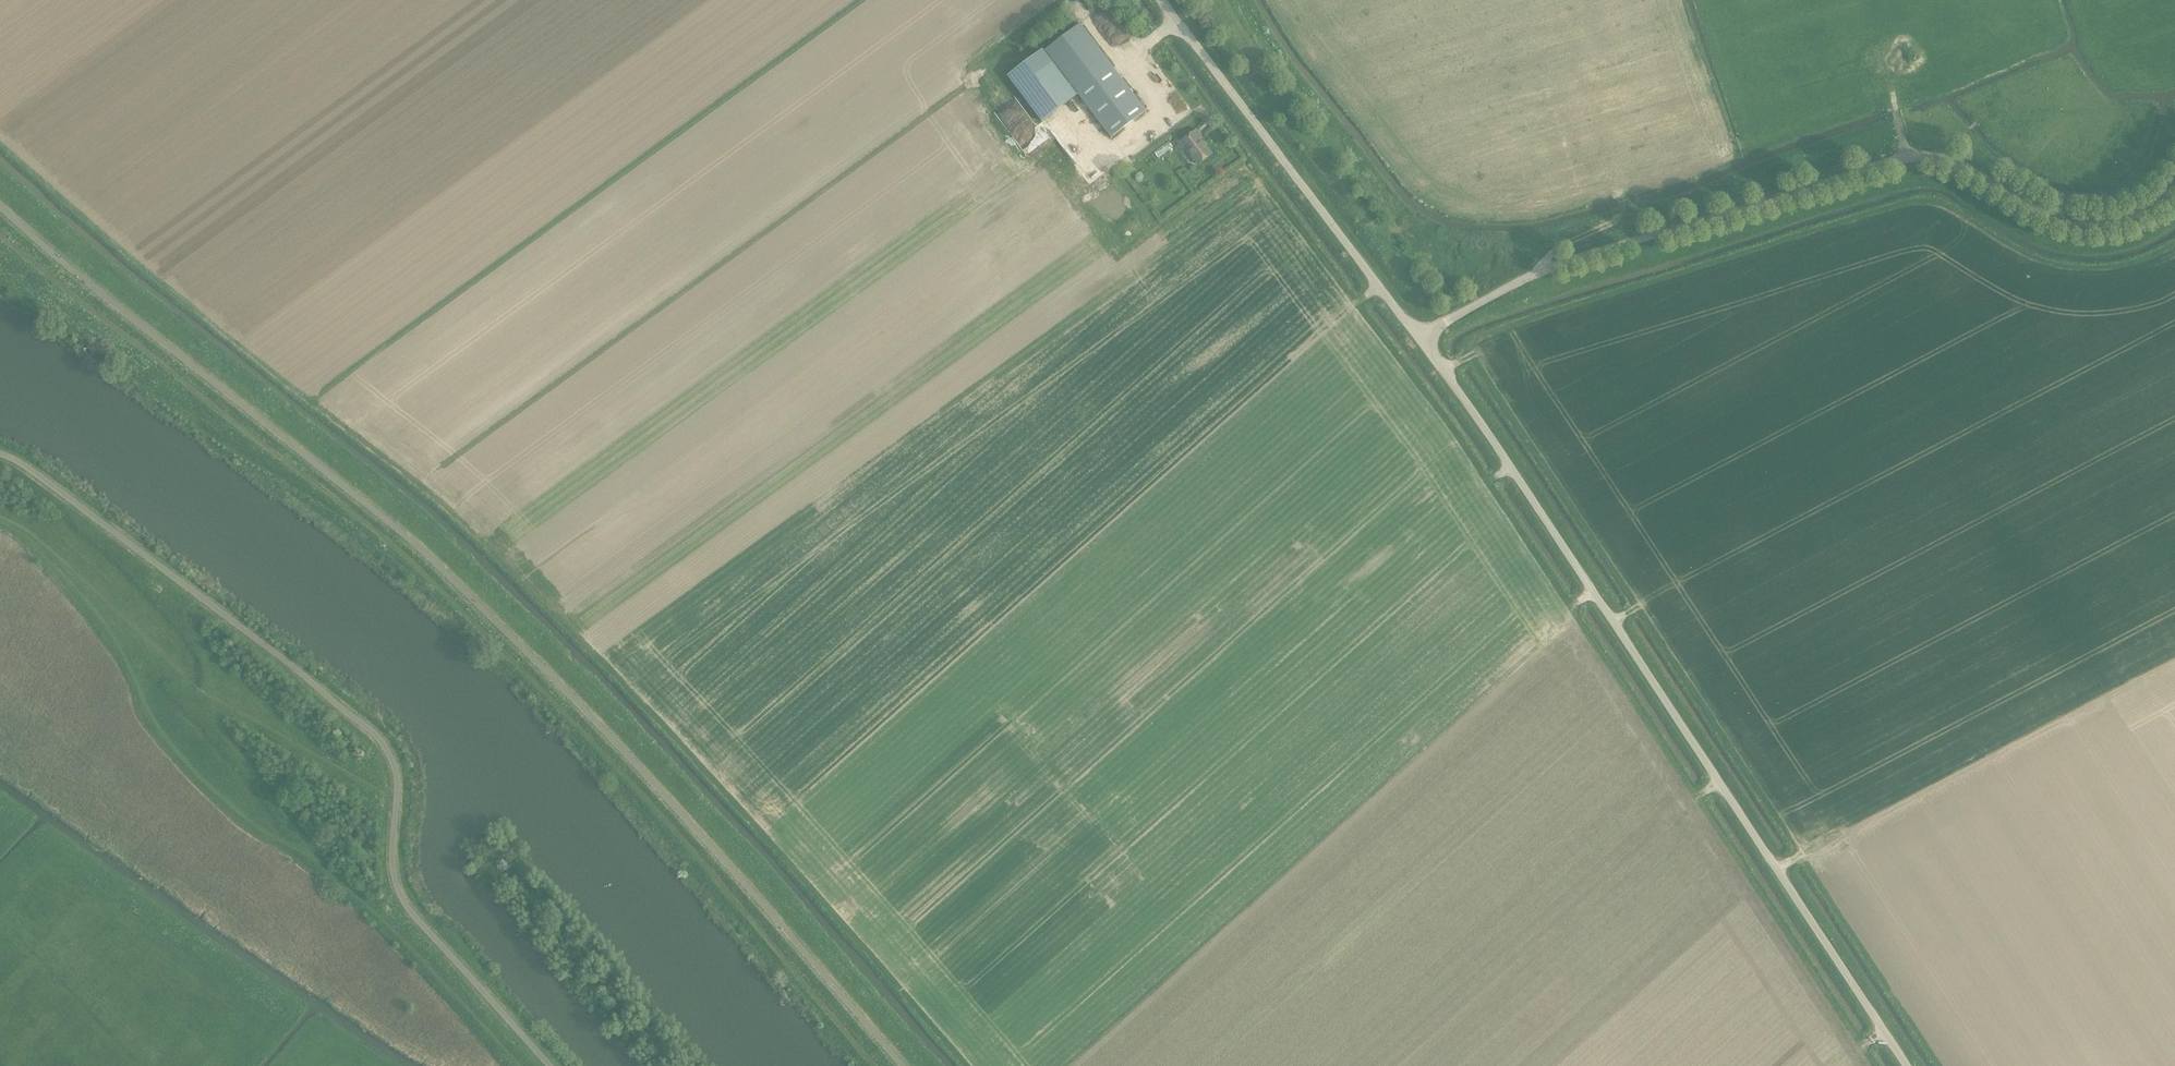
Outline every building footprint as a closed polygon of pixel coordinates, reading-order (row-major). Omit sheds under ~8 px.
[(1045,50),(1079,94),(1112,137),(1147,111),(1081,23),(1045,50)] [(1010,77),(1045,123),(1080,97),(1045,50),(1010,77)] [(1202,136),(1197,130),(1181,142),(1198,164),(1212,154),(1200,137),(1202,136)]
